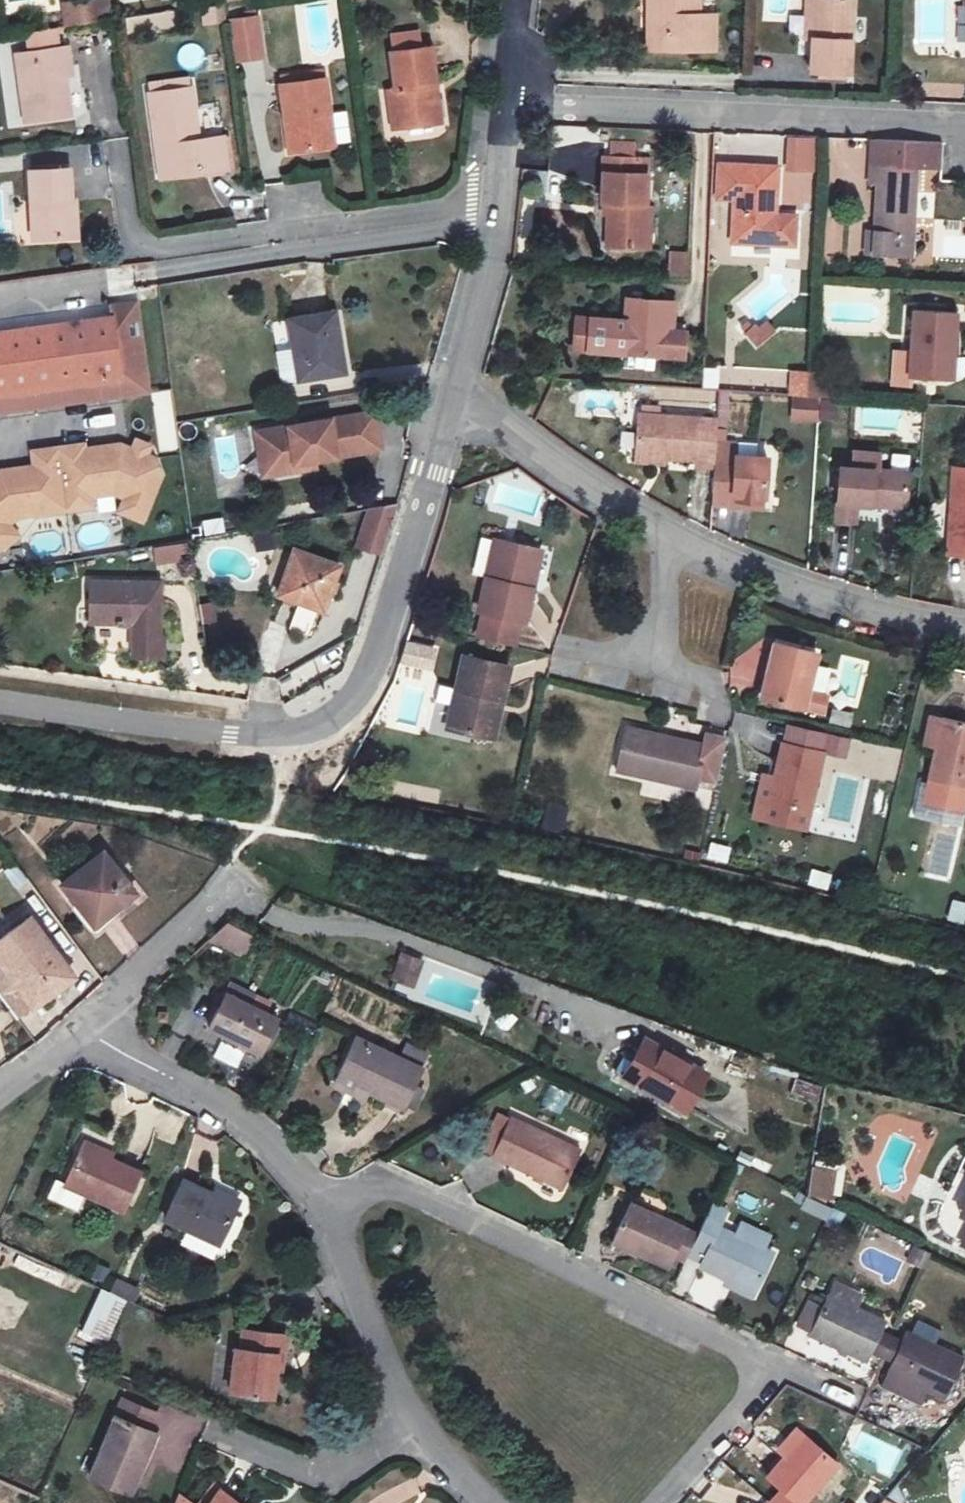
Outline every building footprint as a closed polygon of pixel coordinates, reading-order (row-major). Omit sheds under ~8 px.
[(111,18),(108,0),(77,0),(59,4),(64,28),(111,18)] [(658,11),(666,11),(665,71),(719,74),(721,37),(705,36),(707,0),(647,0),(647,11),(658,11)] [(220,7),(222,27),(216,28),(221,68),(246,64),(243,44),(237,45),(234,26),(242,24),(240,4),(220,7)] [(655,71),(665,71),(666,11),(658,11),(655,71)] [(821,17),(809,16),(808,66),(817,66),(821,17)] [(861,19),(821,17),(817,66),(816,98),(858,99),(861,19)] [(56,90),(55,69),(4,73),(11,143),(55,139),(49,92),(56,90)] [(436,110),(431,73),(390,78),(393,113),(387,115),(392,151),(431,146),(427,112),(436,110)] [(320,106),(319,91),(275,98),(276,109),(320,106)] [(329,168),(320,106),(276,109),(279,139),(287,138),(291,172),(329,168)] [(133,116),(137,157),(149,155),(156,197),(183,193),(185,201),(210,196),(207,161),(183,164),(176,111),(133,116)] [(773,151),(773,136),(738,136),(738,151),(773,151)] [(287,138),(279,139),(283,173),(291,172),(287,138)] [(615,231),(614,242),(614,271),(636,272),(635,277),(650,277),(654,230),(656,182),(612,181),(609,231),(615,231)] [(913,204),(914,183),(877,182),(875,206),(882,205),(881,249),(880,274),(920,274),(925,204),(913,204)] [(744,219),(742,262),(804,264),(805,239),(784,239),(784,234),(786,185),(745,184),(745,188),(727,187),(726,218),(744,219)] [(53,229),(54,198),(13,200),(14,268),(46,268),(48,228),(53,229)] [(59,229),(53,229),(48,228),(46,268),(59,268),(59,229)] [(661,229),(654,230),(650,277),(659,277),(661,229)] [(601,271),(614,271),(614,242),(602,241),(601,271)] [(872,273),(880,274),(881,249),(873,250),(872,273)] [(667,251),(666,278),(687,278),(687,251),(667,251)] [(670,383),(673,324),(631,321),(628,348),(593,347),(590,378),(670,383)] [(680,325),(673,324),(670,383),(690,383),(691,360),(678,353),(680,325)] [(921,327),(918,397),(954,399),(956,361),(964,362),(964,328),(921,327)] [(341,330),(291,336),(300,396),(348,389),(341,330)] [(0,419),(0,438),(112,427),(104,339),(75,343),(76,349),(84,412),(0,419)] [(576,378),(590,378),(593,347),(579,346),(576,378)] [(76,349),(0,356),(0,419),(84,412),(76,349)] [(956,361),(954,399),(964,400),(964,362),(956,361)] [(788,421),(834,422),(835,372),(789,371),(788,421)] [(748,398),(717,399),(719,435),(749,433),(748,398)] [(720,457),(721,440),(667,436),(667,423),(646,422),(645,433),(643,433),(641,477),(700,482),(700,489),(717,490),(720,457)] [(387,430),(279,447),(286,492),(308,488),(307,481),(327,478),(393,468),(387,430)] [(286,492),(279,447),(268,449),(275,494),(286,492)] [(747,458),(720,457),(717,490),(714,518),(743,520),(744,512),(775,514),(776,475),(746,474),(747,458)] [(964,560),(964,468),(947,468),(946,560),(964,560)] [(115,480),(101,474),(97,483),(111,489),(115,480)] [(22,480),(30,542),(55,539),(55,529),(78,526),(89,531),(111,541),(125,509),(118,492),(111,489),(97,483),(85,478),(49,482),(48,477),(22,480)] [(307,481),(308,488),(328,486),(327,478),(307,481)] [(22,480),(0,482),(0,545),(30,542),(22,480)] [(495,505),(527,514),(534,489),(502,481),(495,505)] [(911,489),(843,484),(839,537),(858,538),(859,519),(875,521),(875,513),(909,515),(911,489)] [(384,555),(392,508),(364,503),(355,550),(384,555)] [(909,515),(875,513),(875,521),(909,522),(909,515)] [(222,517),(201,520),(204,537),(225,533),(222,517)] [(111,541),(89,531),(83,545),(105,555),(111,541)] [(187,542),(152,548),(155,564),(190,558),(187,542)] [(532,643),(545,570),(502,562),(486,635),(532,643)] [(333,628),(350,584),(307,567),(290,610),(333,628)] [(171,651),(173,600),(111,598),(109,633),(151,634),(148,670),(176,671),(177,651),(171,651)] [(814,719),(826,662),(786,653),(776,713),(814,719)] [(513,726),(520,689),(471,678),(458,751),(495,759),(501,724),(513,726)] [(849,728),(852,713),(830,709),(828,725),(849,728)] [(948,722),(947,725),(938,724),(931,748),(944,751),(935,788),(964,796),(964,727),(948,722)] [(714,763),(640,749),(632,790),(705,806),(710,783),(726,786),(733,757),(716,754),(714,763)] [(818,828),(831,766),(790,756),(777,817),(818,828)] [(726,863),(730,847),(709,842),(705,858),(726,863)] [(806,884),(826,890),(831,875),(811,869),(806,884)] [(146,911),(114,872),(72,905),(105,946),(146,911)] [(946,921),(962,924),(964,908),(964,904),(950,901),(946,921)] [(3,966),(33,1007),(51,994),(47,988),(70,969),(30,917),(0,940),(0,961),(3,966)] [(416,971),(399,964),(389,989),(406,996),(416,971)] [(0,968),(0,993),(19,1019),(33,1007),(3,966),(0,968)] [(265,1004),(241,992),(216,1037),(251,1055),(246,1064),(268,1074),(289,1029),(261,1013),(265,1004)] [(698,1080),(635,1047),(617,1079),(682,1113),(698,1080)] [(431,1078),(365,1048),(350,1080),(380,1093),(378,1099),(413,1116),(431,1078)] [(543,1105),(555,1112),(566,1095),(553,1087),(543,1105)] [(572,1152),(506,1120),(489,1156),(554,1189),(572,1152)] [(85,1133),(80,1145),(110,1157),(115,1146),(85,1133)] [(110,1157),(80,1145),(64,1182),(57,1179),(51,1193),(76,1206),(84,1192),(121,1210),(140,1171),(110,1157)] [(833,1200),(836,1170),(810,1168),(808,1198),(833,1200)] [(171,1210),(190,1220),(224,1236),(239,1201),(213,1187),(187,1173),(171,1210)] [(217,1179),(213,1187),(239,1201),(243,1191),(217,1179)] [(959,1200),(952,1217),(964,1222),(964,1203),(959,1200)] [(681,1228),(627,1203),(607,1240),(661,1267),(681,1228)] [(218,1251),(224,1236),(190,1220),(184,1235),(218,1251)] [(697,1220),(682,1250),(699,1257),(695,1265),(719,1276),(715,1285),(742,1297),(765,1252),(697,1220)] [(964,1222),(955,1242),(964,1247),(964,1222)] [(110,1288),(122,1294),(129,1281),(116,1274),(110,1288)] [(129,1281),(122,1294),(129,1296),(136,1299),(142,1286),(129,1281)] [(813,1296),(843,1309),(849,1294),(819,1284),(813,1296)] [(79,1337),(106,1348),(125,1299),(98,1289),(79,1337)] [(849,1354),(853,1345),(866,1325),(868,1319),(843,1309),(813,1296),(796,1330),(849,1354)] [(282,1341),(284,1323),(244,1316),(241,1334),(230,1333),(223,1380),(265,1387),(270,1357),(269,1339),(282,1341)] [(853,1345),(865,1351),(876,1329),(866,1325),(853,1345)] [(944,1354),(891,1330),(874,1365),(928,1390),(944,1354)] [(279,1358),(282,1341),(269,1339),(270,1357),(279,1358)] [(117,1395),(110,1410),(84,1476),(125,1493),(152,1428),(147,1426),(154,1410),(117,1395)] [(147,1462),(182,1475),(203,1417),(168,1404),(147,1462)] [(783,1431),(750,1469),(763,1481),(752,1494),(762,1502),(789,1502),(787,1502),(820,1464),(783,1431)] [(218,1489),(209,1502),(240,1502),(218,1489)] [(183,1493),(176,1502),(197,1502),(183,1493)] [(744,1495),(737,1502),(754,1502),(744,1495)]
